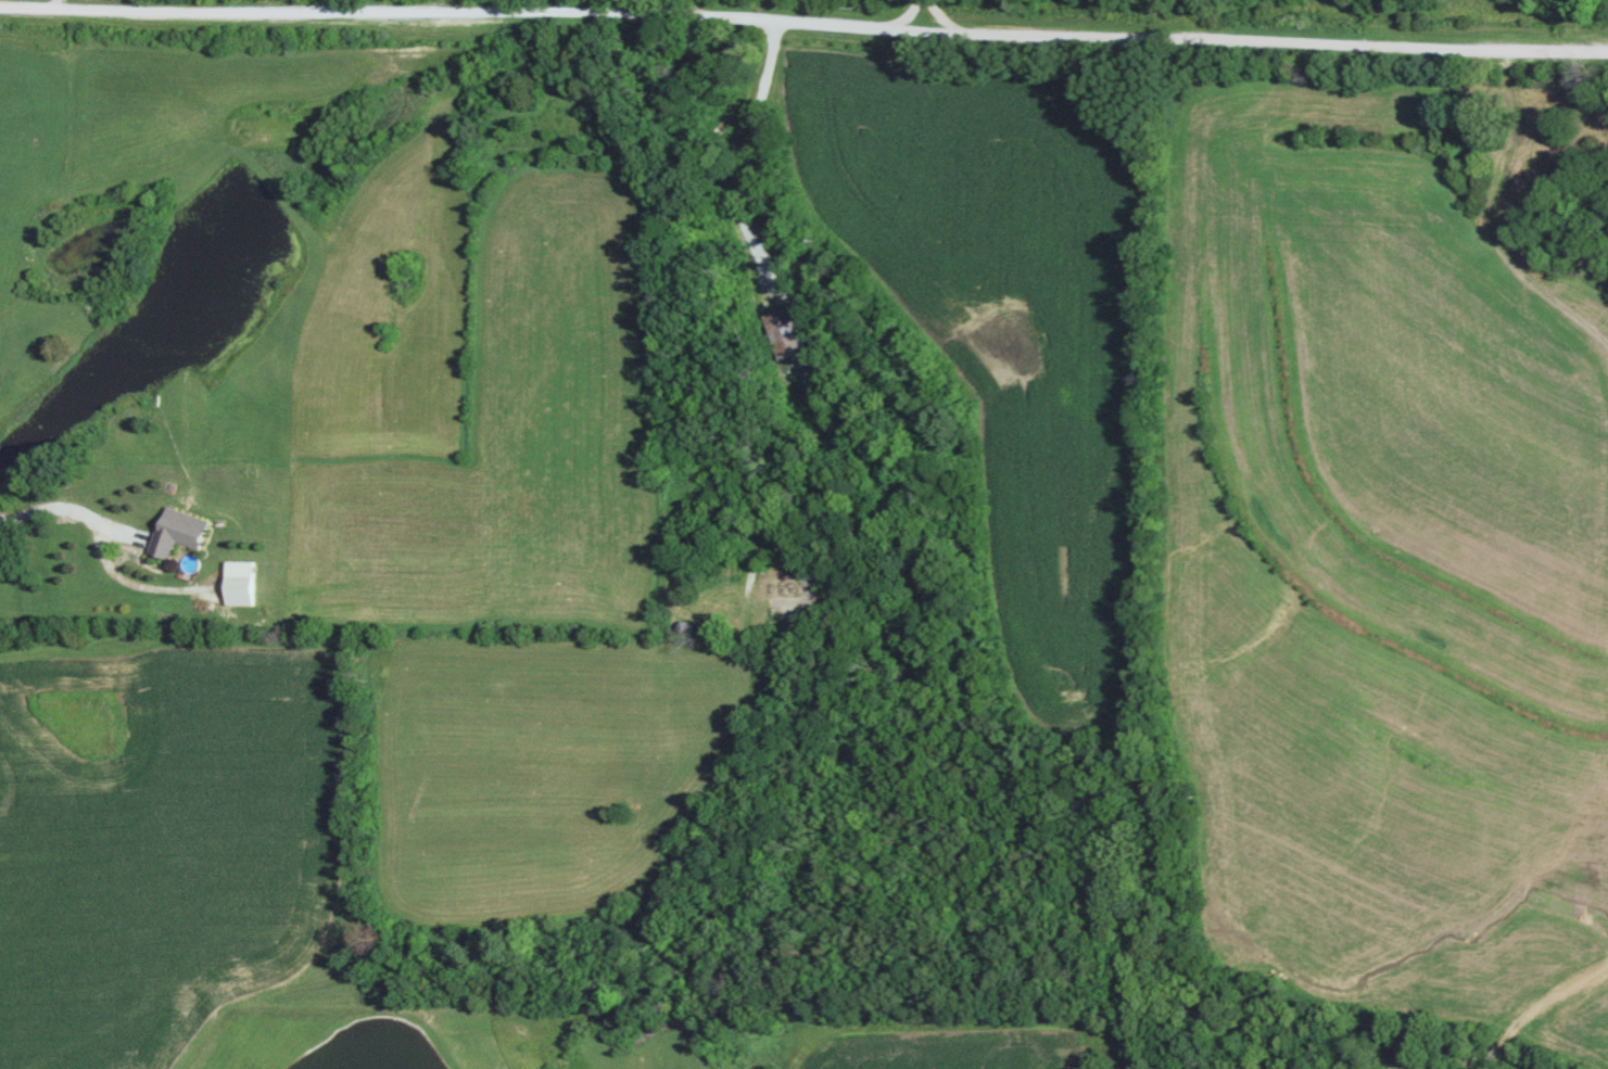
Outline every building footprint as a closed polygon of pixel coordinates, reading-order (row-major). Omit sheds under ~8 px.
[(766,315),(781,361),(812,351),(797,305),(766,315)] [(152,553),(174,560),(180,542),(205,550),(214,520),(168,504),(152,553)] [(259,560),(231,560),(231,606),(259,606),(259,560)]
